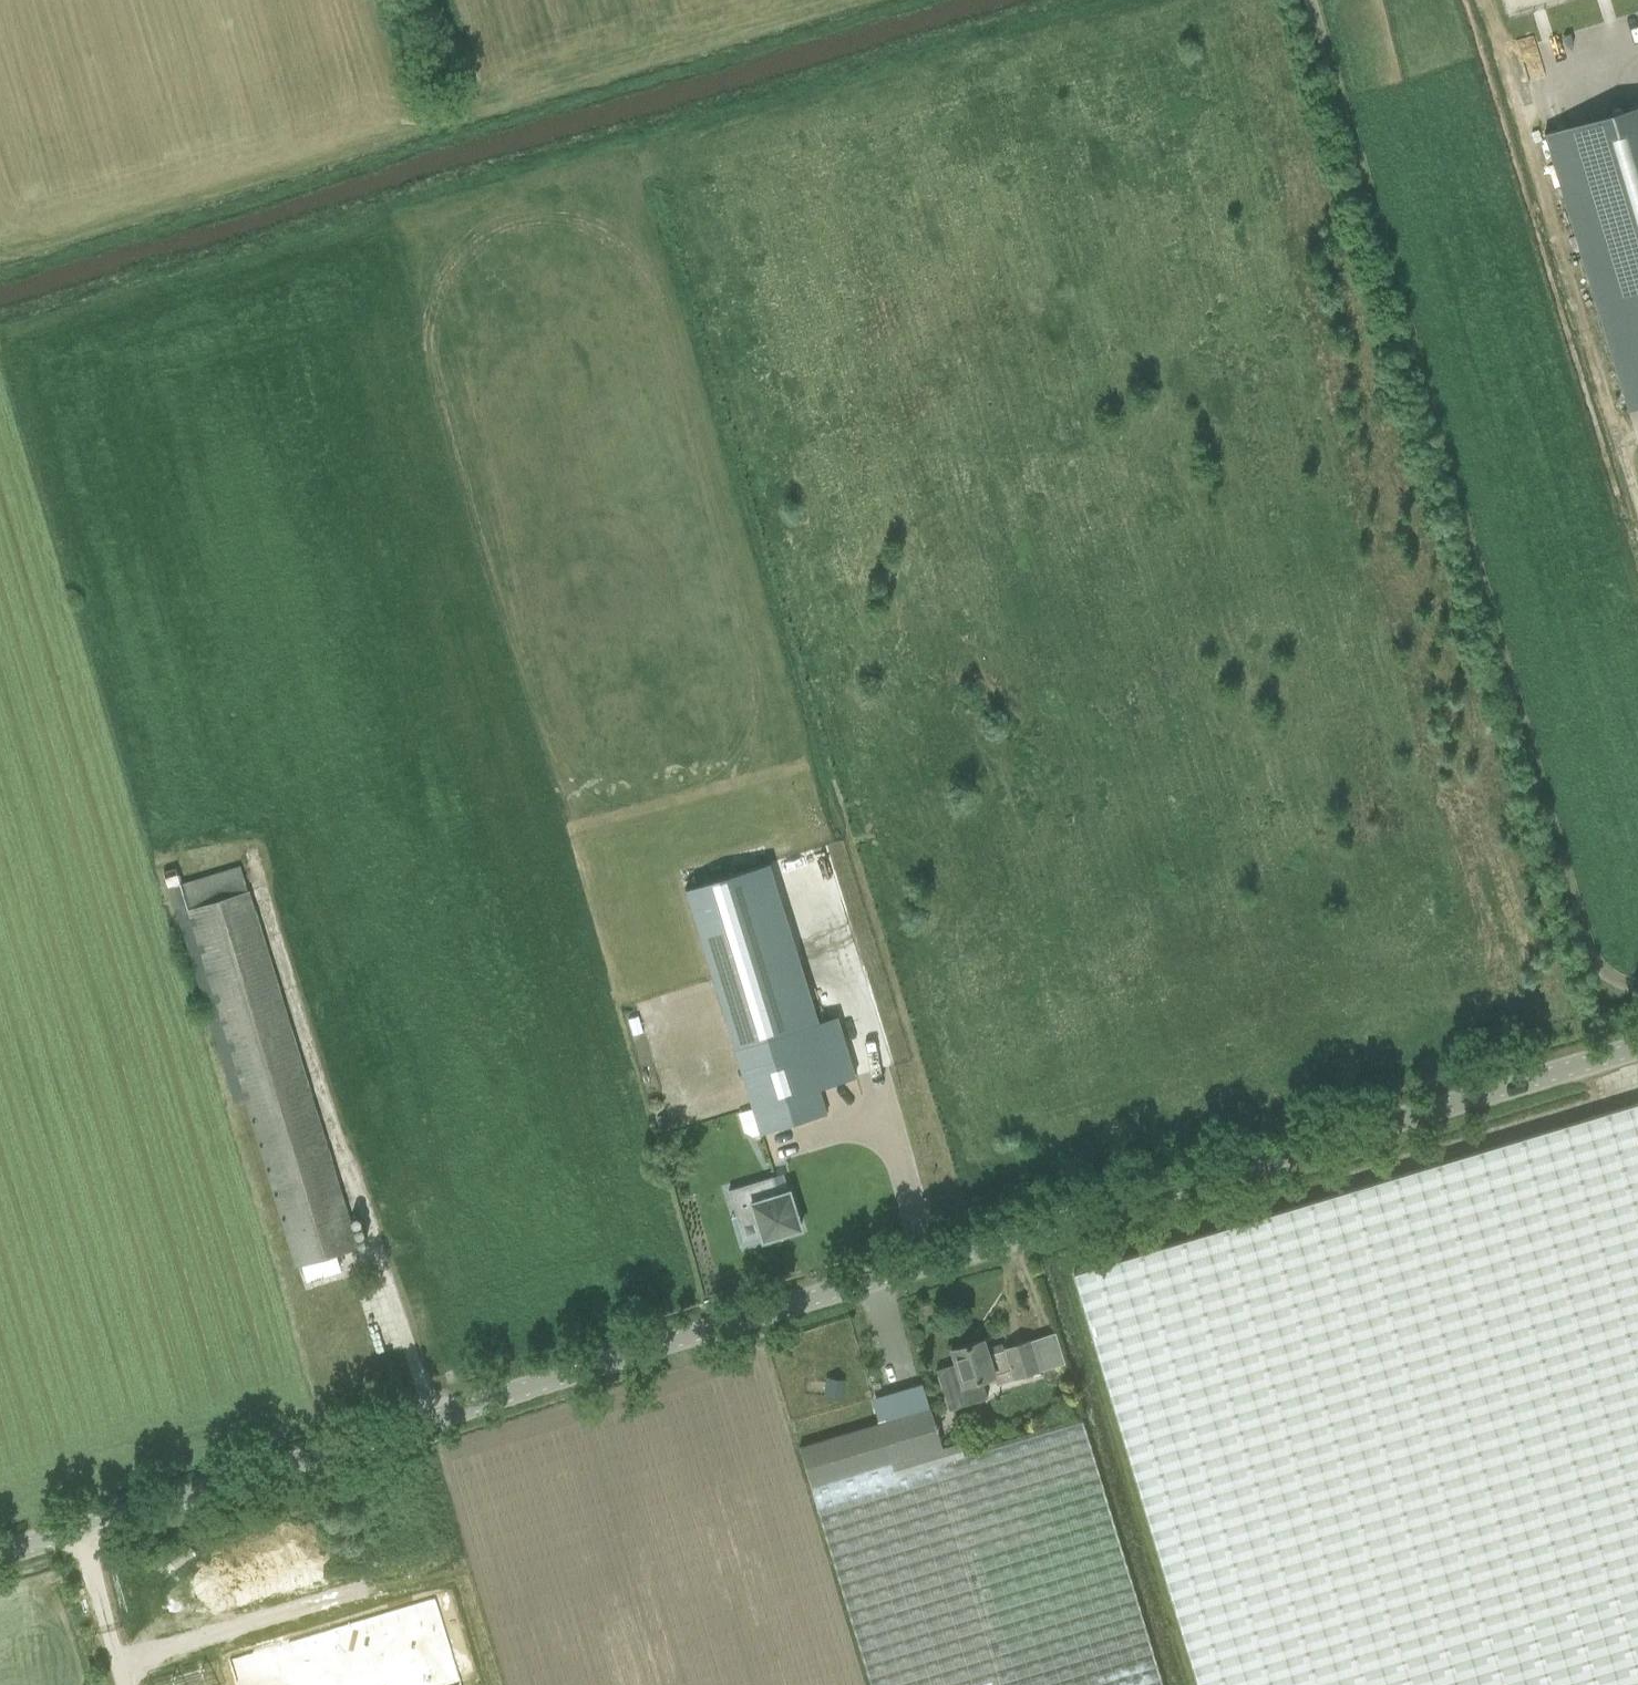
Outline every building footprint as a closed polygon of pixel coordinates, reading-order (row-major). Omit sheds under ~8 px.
[(1544,134),(1629,411),(1637,408),(1637,105),(1544,134)] [(357,1247),(248,891),(250,890),(242,865),(182,884),(190,909),(188,910),(296,1266),(357,1247)] [(734,1047),(761,1134),(827,1114),(819,1088),(855,1077),(836,1016),(734,1047)] [(1074,1273),(1199,1684),(1637,1684),(1637,1103),(1074,1273)] [(763,1240),(801,1228),(789,1190),(778,1194),(773,1176),(728,1190),(738,1222),(756,1217),(763,1240)] [(951,1349),(956,1363),(936,1369),(949,1410),(986,1398),(987,1397),(980,1378),(994,1374),(997,1383),(1014,1377),(1039,1370),(1029,1340),(1004,1348),(1005,1349),(988,1355),(983,1339),(951,1349)] [(825,1396),(842,1398),(844,1379),(827,1377),(825,1396)] [(872,1684),(1166,1684),(1086,1420),(963,1457),(959,1443),(942,1448),(931,1408),(800,1446),(812,1487),(872,1684)]
